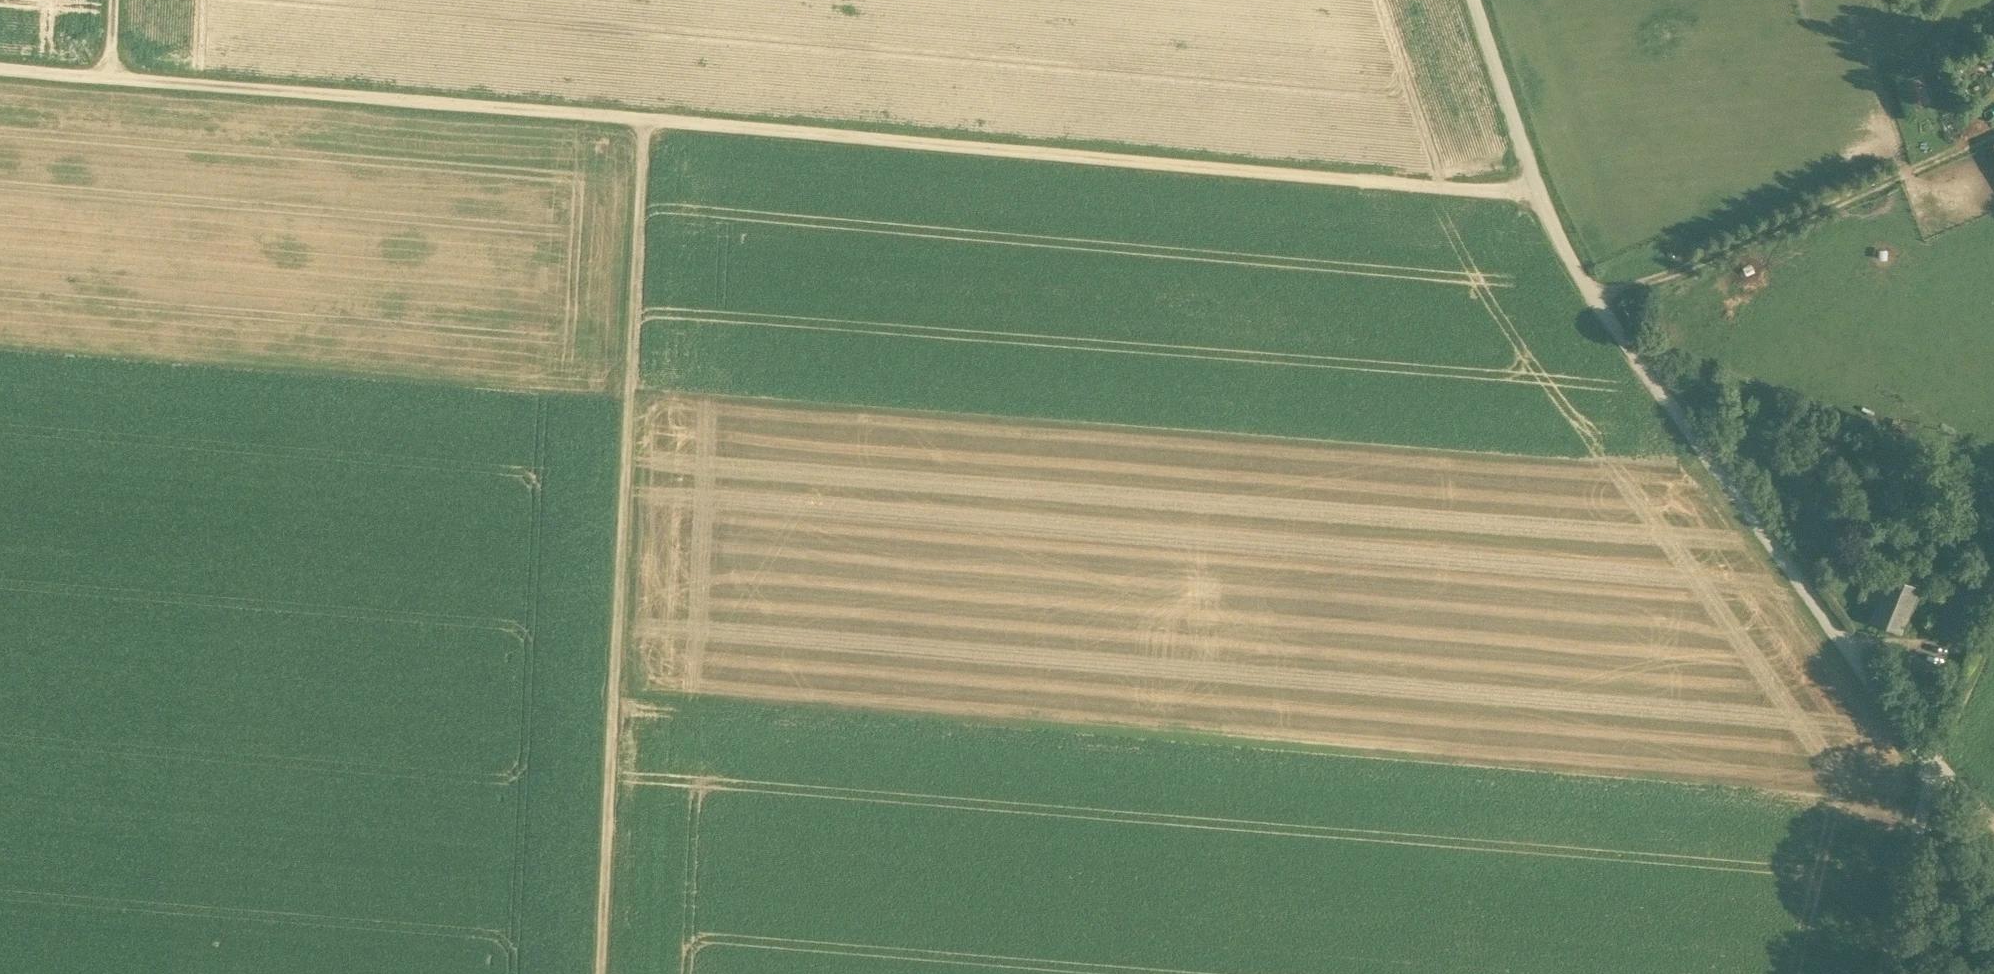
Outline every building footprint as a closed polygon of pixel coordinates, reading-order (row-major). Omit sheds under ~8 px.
[(1923,74),(1901,81),(1911,110),(1932,103),(1923,74)] [(1870,568),(1858,597),(1877,605),(1889,575),(1870,568)] [(1889,575),(1877,605),(1870,622),(1903,635),(1921,589),(1889,575)] [(1927,683),(1922,687),(1934,702),(1939,699),(1927,683)] [(1938,715),(1931,705),(1920,713),(1927,723),(1938,715)]
